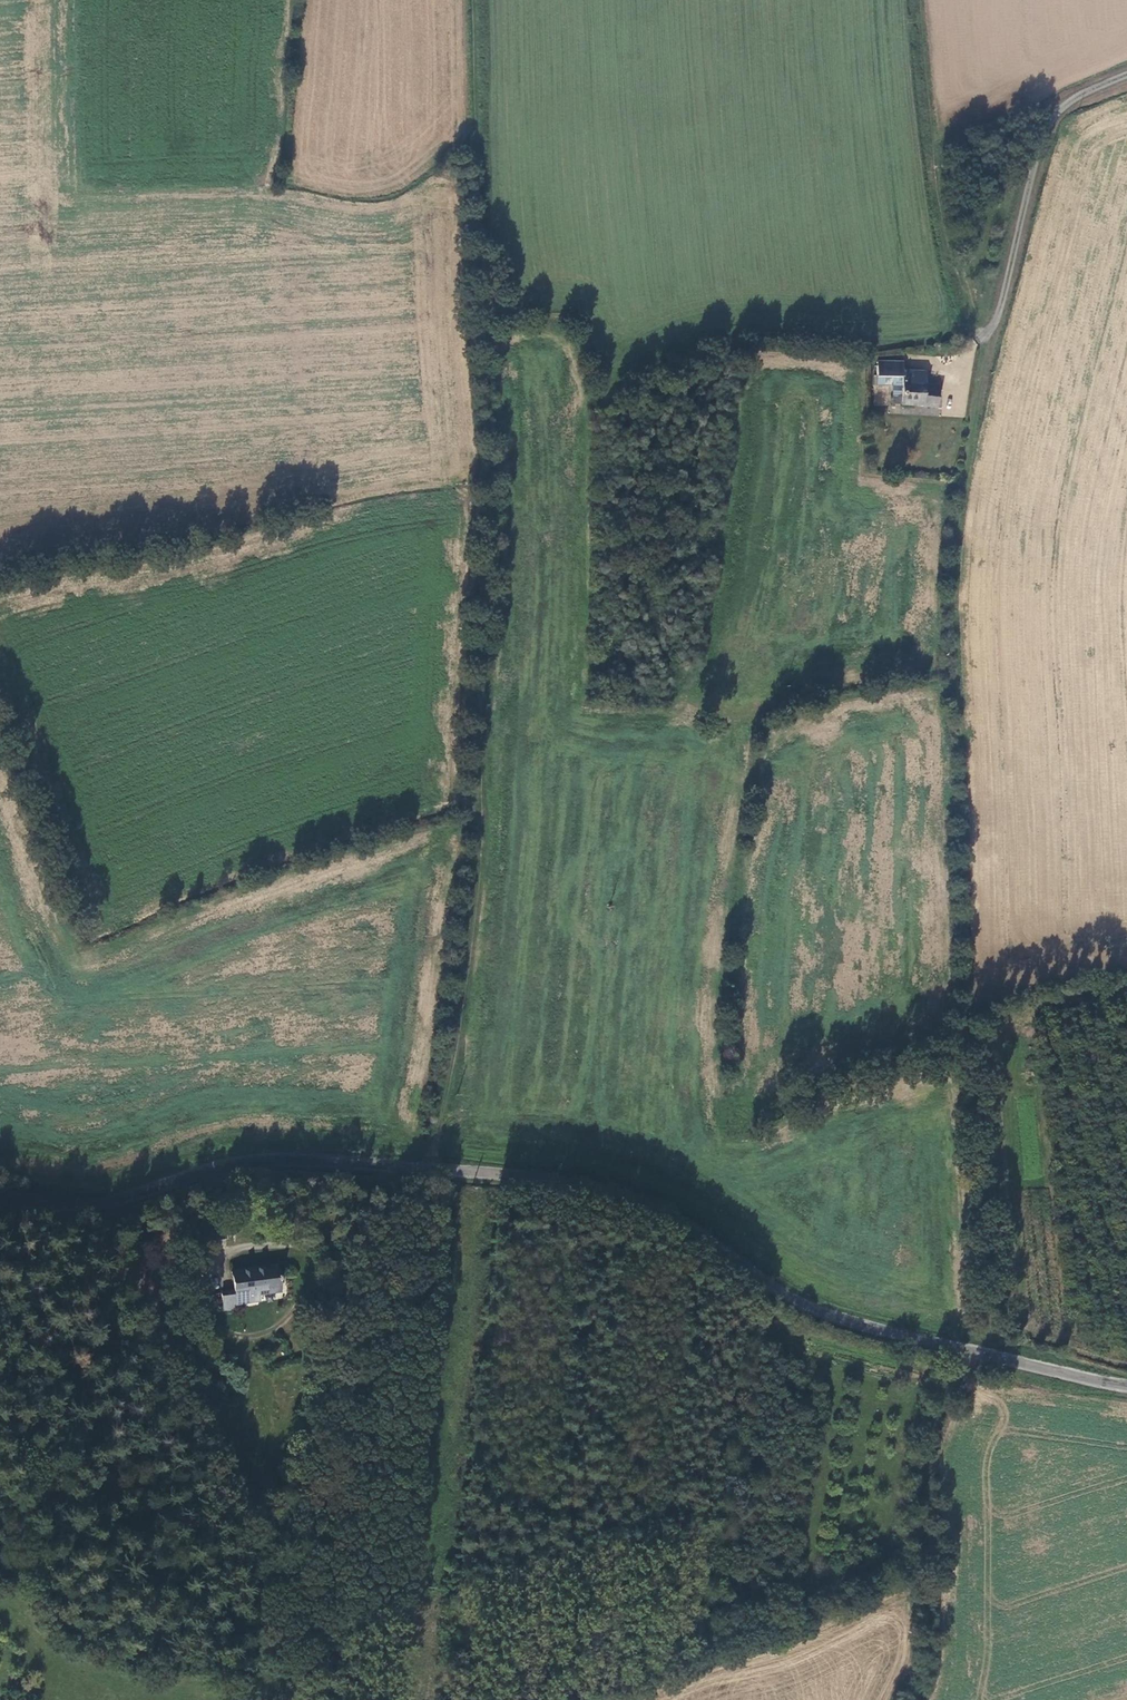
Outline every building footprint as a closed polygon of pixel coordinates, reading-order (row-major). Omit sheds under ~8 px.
[(901,370),(902,362),(873,361),(873,383),(890,384),(890,394),(893,394),(900,395),(901,370)] [(893,394),(892,404),(937,406),(938,387),(925,387),(925,370),(901,370),(900,395),(893,394)] [(278,1266),(230,1272),(233,1291),(221,1293),(223,1311),(236,1310),(236,1304),(261,1301),(261,1296),(281,1294),(278,1266)]
